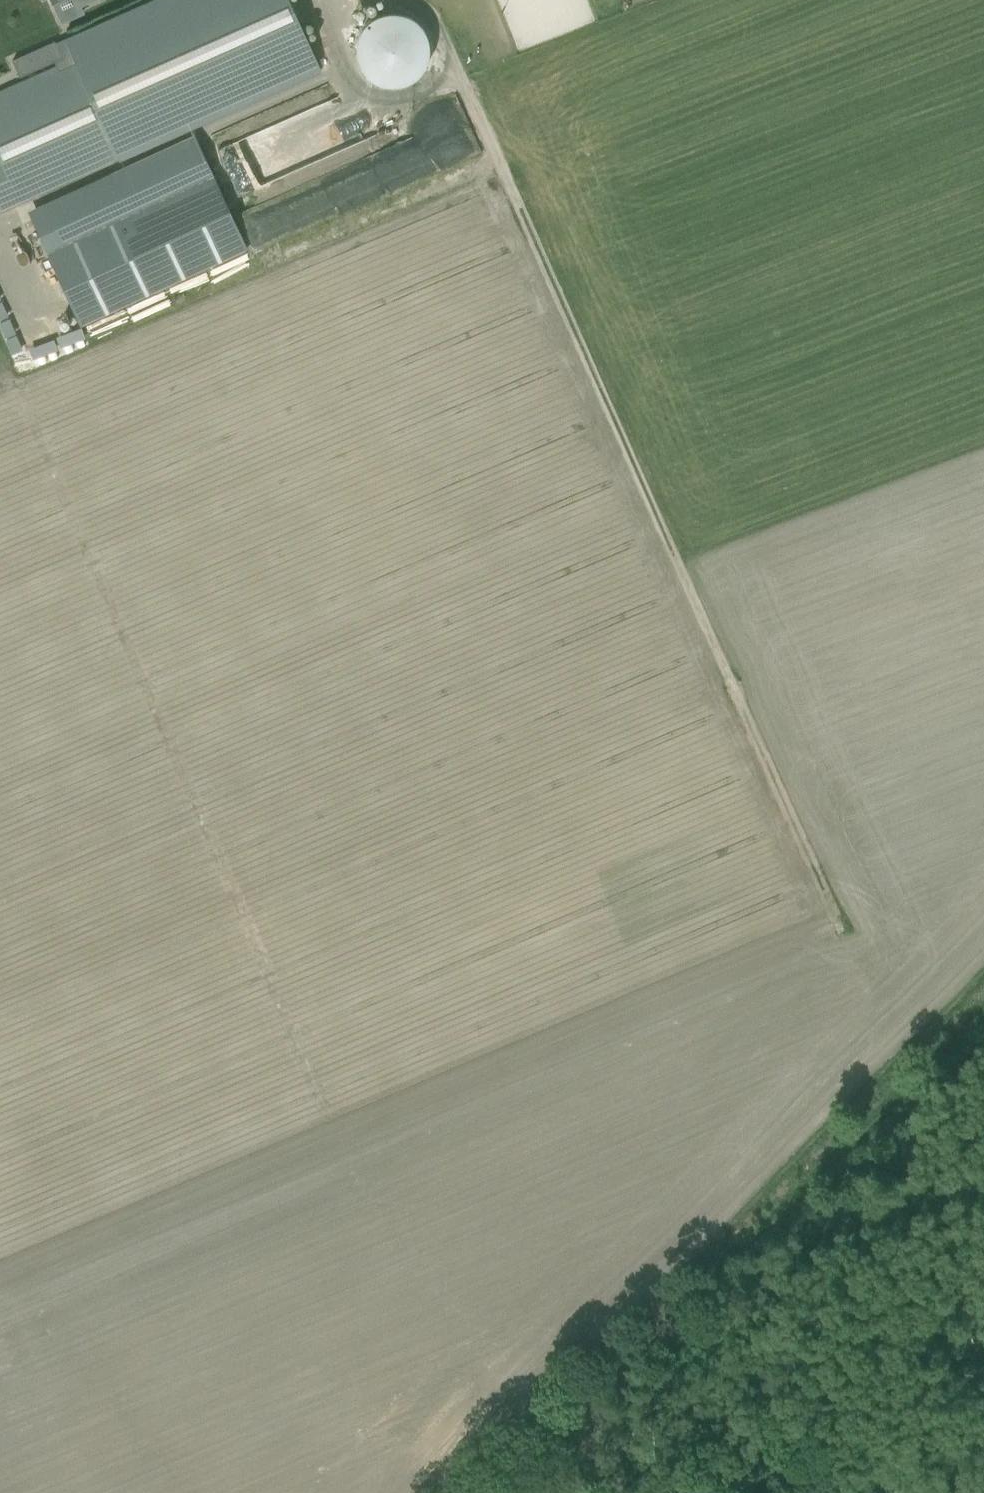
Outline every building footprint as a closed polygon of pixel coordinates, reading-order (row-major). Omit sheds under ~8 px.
[(289,0),(162,0),(66,42),(74,61),(0,94),(0,161),(0,162),(0,212),(321,71),(289,0)] [(73,11),(97,0),(68,0),(73,11)] [(392,89),(402,89),(411,85),(419,80),(425,72),(430,62),(432,53),(431,44),(428,34),(426,30),(421,24),(417,20),(410,16),(402,13),(391,13),(382,14),(374,17),(366,22),(361,29),(356,37),(355,45),(355,53),(357,63),(361,72),(367,79),(375,85),(383,88),(392,89)] [(55,62),(62,59),(56,46),(54,42),(12,61),(19,78),(55,62)] [(80,326),(247,249),(198,143),(31,220),(80,326)]
